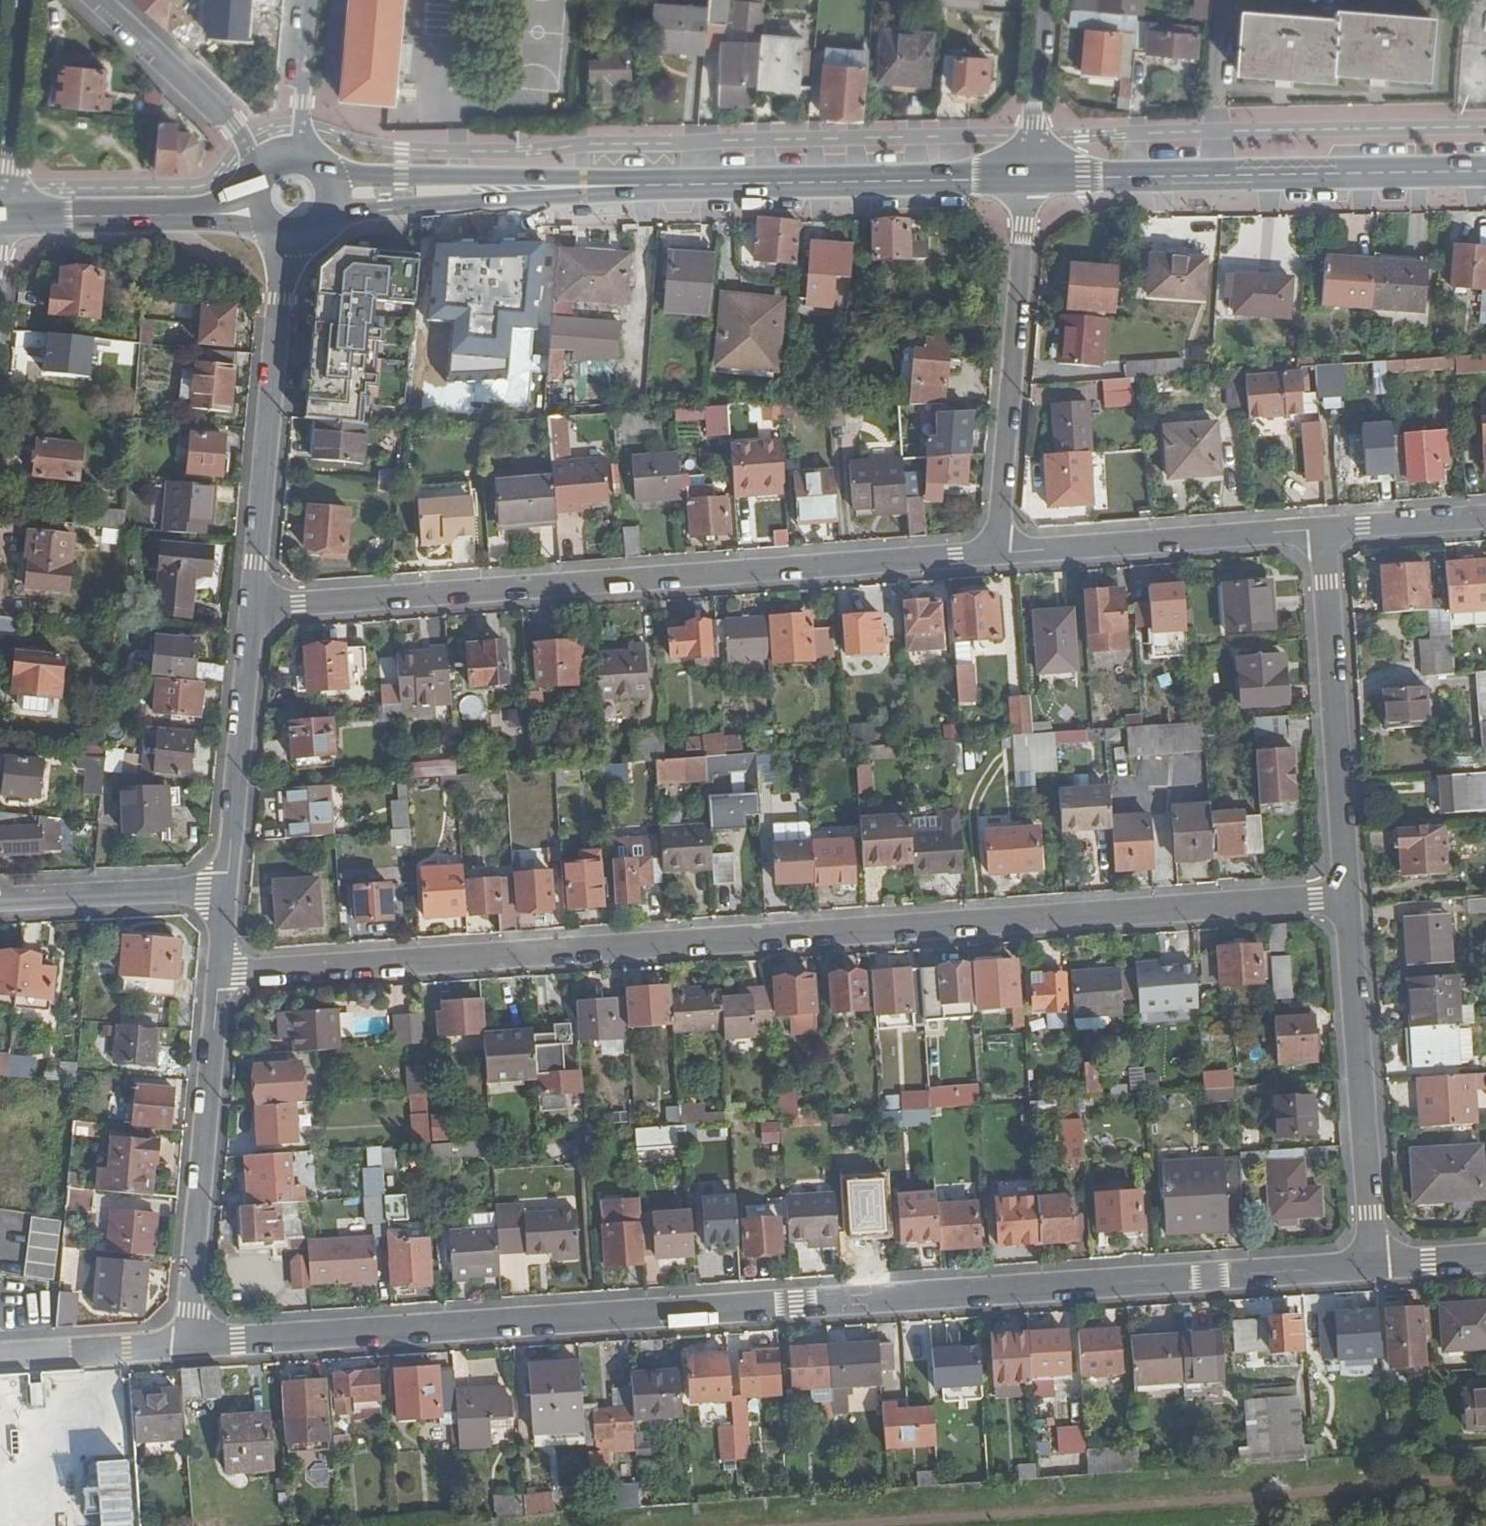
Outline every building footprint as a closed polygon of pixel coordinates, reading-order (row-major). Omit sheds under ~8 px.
[(207,32),(246,36),(249,0),(210,0),(207,32)] [(393,101),(402,0),(350,0),(341,96),(393,101)] [(649,44),(705,48),(708,20),(710,0),(653,0),(649,44)] [(708,20),(724,21),(726,0),(710,0),(708,20)] [(1076,8),(1133,12),(1134,0),(1077,0),(1076,8)] [(1211,24),(1213,0),(1199,0),(1197,23),(1211,24)] [(1137,17),(1069,11),(1068,26),(1136,32),(1137,23),(1137,17)] [(1337,19),(1242,11),(1236,71),(1285,75),(1332,79),(1332,72),(1383,76),(1427,79),(1432,19),(1337,12),(1337,19)] [(1136,32),(1134,49),(1158,52),(1158,57),(1175,59),(1175,54),(1197,56),(1200,29),(1137,23),(1136,32)] [(1120,34),(1086,31),(1083,75),(1116,78),(1120,34)] [(930,84),(933,36),(884,33),(881,80),(930,84)] [(760,50),(757,82),(804,86),(808,38),(762,34),(760,50)] [(627,84),(628,48),(602,47),(601,60),(591,60),(590,96),(612,95),(612,84),(627,84)] [(718,102),(756,103),(757,82),(760,50),(720,49),(718,102)] [(943,55),(940,96),(971,98),(972,89),(984,89),(986,58),(943,55)] [(839,121),(864,121),(868,66),(826,63),(821,111),(839,112),(839,121)] [(61,65),(57,105),(101,110),(105,71),(61,65)] [(1129,102),(1131,78),(1119,77),(1117,102),(1129,102)] [(146,116),(160,118),(163,95),(152,85),(146,116)] [(156,145),(152,170),(168,172),(169,168),(174,133),(178,109),(163,95),(160,118),(156,145)] [(174,133),(169,168),(187,170),(203,161),(205,149),(195,135),(174,133)] [(797,266),(801,226),(760,221),(756,262),(797,266)] [(911,245),(910,223),(875,224),(876,263),(927,262),(927,245),(911,245)] [(851,284),(855,241),(815,238),(811,288),(850,291),(851,284)] [(540,247),(433,242),(429,321),(452,322),(450,379),(508,381),(510,330),(536,331),(540,247)] [(1457,249),(1454,289),(1485,291),(1485,250),(1457,249)] [(414,333),(421,258),(344,252),(319,278),(318,300),(317,311),(321,311),(319,328),(316,328),(313,359),(317,359),(316,371),(312,371),(309,404),(332,405),(332,422),(364,425),(373,329),(414,333)] [(626,308),(629,258),(575,255),(560,254),(560,258),(556,295),(556,302),(572,303),(626,308)] [(710,317),(715,260),(669,255),(664,311),(710,317)] [(1208,299),(1209,258),(1155,258),(1154,299),(1208,299)] [(1425,315),(1429,268),(1410,267),(1351,262),(1327,260),(1324,307),(1425,315)] [(1120,312),(1123,270),(1076,266),(1073,309),(1120,312)] [(98,319),(102,275),(65,272),(63,290),(56,290),(54,314),(98,319)] [(1291,318),(1293,279),(1231,275),(1229,313),(1291,318)] [(787,296),(719,290),(712,369),(780,375),(787,296)] [(233,348),(236,310),(206,308),(203,346),(233,348)] [(244,310),(236,310),(233,348),(240,348),(244,310)] [(1107,368),(1111,320),(1060,316),(1057,365),(1107,368)] [(624,321),(554,317),(552,346),(565,347),(564,350),(572,351),(572,358),(621,361),(624,321)] [(140,339),(160,339),(161,319),(140,319),(140,339)] [(94,337),(47,332),(43,375),(89,380),(94,337)] [(913,409),(946,408),(950,346),(929,345),(928,359),(917,358),(913,409)] [(552,346),(548,380),(561,381),(564,350),(565,347),(552,346)] [(230,414),(237,353),(202,350),(197,411),(230,414)] [(1479,372),(1485,371),(1485,354),(1477,355),(1479,372)] [(1317,355),(1301,356),(1300,368),(1317,367),(1317,355)] [(1457,356),(1438,358),(1386,362),(1387,373),(1458,368),(1457,356)] [(1133,380),(1164,378),(1163,361),(1131,362),(1133,380)] [(1387,373),(1386,362),(1317,367),(1319,382),(1388,377),(1387,373)] [(1317,367),(1300,368),(1248,371),(1251,418),(1304,415),(1304,407),(1320,406),(1319,382),(1317,367)] [(1130,380),(1109,382),(1110,408),(1132,407),(1130,380)] [(813,402),(841,400),(842,385),(812,387),(813,402)] [(806,402),(813,402),(812,387),(805,388),(806,402)] [(758,422),(779,421),(778,403),(757,404),(758,422)] [(1091,454),(1094,453),(1090,403),(1053,406),(1056,456),(1091,454)] [(309,404),(308,420),(319,421),(332,422),(332,405),(309,404)] [(852,404),(830,405),(832,430),(854,428),(852,404)] [(674,408),(674,422),(705,421),(705,436),(729,435),(728,406),(674,408)] [(931,462),(968,461),(972,416),(935,417),(931,462)] [(567,440),(566,418),(550,419),(552,441),(567,440)] [(367,465),(370,425),(364,425),(332,422),(319,421),(316,461),(367,465)] [(1171,469),(1202,467),(1201,459),(1219,457),(1217,424),(1168,428),(1171,469)] [(1313,432),(1313,448),(1324,447),(1322,432),(1313,432)] [(223,478),(226,439),(193,436),(190,475),(223,478)] [(569,468),(567,440),(552,441),(554,480),(557,520),(583,518),(583,510),(593,509),(609,508),(607,465),(569,468)] [(79,483),(82,448),(38,443),(35,478),(79,483)] [(785,498),(781,445),(732,448),(735,502),(755,501),(755,492),(782,490),(783,498),(785,498)] [(1309,481),(1326,480),(1324,447),(1313,448),(1306,449),(1309,481)] [(1394,456),(1396,484),(1445,480),(1445,462),(1427,462),(1426,451),(1409,451),(1409,455),(1394,456)] [(1056,456),(1047,457),(1051,507),(1093,504),(1091,454),(1056,456)] [(680,476),(679,456),(632,460),(636,502),(682,499),(680,476)] [(1391,476),(1390,456),(1330,460),(1332,480),(1391,476)] [(1202,467),(1220,466),(1219,457),(1201,459),(1202,467)] [(908,514),(907,500),(904,464),(904,460),(851,463),(854,509),(886,507),(886,516),(908,514)] [(966,491),(968,461),(931,462),(928,505),(943,507),(945,489),(966,491)] [(799,520),(838,517),(835,473),(796,476),(799,520)] [(682,499),(682,501),(692,501),(694,536),(729,534),(727,499),(715,499),(714,490),(694,491),(693,476),(680,476),(682,499)] [(501,535),(558,531),(557,520),(554,480),(498,484),(501,535)] [(428,546),(439,545),(445,539),(452,538),(474,537),(471,482),(417,486),(421,541),(428,546)] [(214,488),(172,484),(168,533),(205,536),(206,524),(211,524),(214,488)] [(755,501),(783,498),(782,490),(755,492),(755,501)] [(910,539),(927,538),(924,499),(907,500),(908,514),(910,539)] [(76,509),(75,525),(126,531),(127,514),(76,509)] [(348,560),(351,512),(311,509),(308,549),(331,552),(331,558),(348,560)] [(583,510),(583,518),(593,516),(593,509),(583,510)] [(68,593),(73,536),(31,532),(29,556),(20,555),(16,595),(38,597),(39,590),(68,593)] [(639,532),(625,533),(627,559),(640,558),(639,532)] [(209,576),(211,550),(165,546),(158,615),(190,618),(195,575),(209,576)] [(1447,565),(1449,602),(1450,612),(1450,618),(1485,615),(1485,562),(1447,565)] [(1383,570),(1385,617),(1432,613),(1450,612),(1449,602),(1429,602),(1426,567),(1383,570)] [(1276,630),(1273,585),(1226,589),(1230,634),(1276,630)] [(1187,632),(1185,587),(1150,589),(1153,633),(1187,632)] [(1123,590),(1083,593),(1086,635),(1109,634),(1110,629),(1126,628),(1123,590)] [(997,597),(951,601),(954,643),(999,640),(997,597)] [(941,651),(939,608),(926,608),(925,603),(906,604),(909,653),(941,651)] [(1074,611),(1056,612),(1056,621),(1037,622),(1040,676),(1078,673),(1074,611)] [(1056,621),(1056,612),(1036,614),(1037,622),(1056,621)] [(1422,643),(1424,677),(1454,675),(1450,618),(1450,612),(1432,613),(1433,641),(1422,643)] [(884,654),(881,616),(845,618),(849,655),(884,654)] [(0,618),(0,637),(17,638),(19,620),(0,618)] [(813,629),(812,623),(792,624),(792,618),(772,619),(775,662),(815,662),(815,657),(831,656),(829,627),(813,629)] [(766,620),(716,624),(718,644),(730,644),(732,662),(769,660),(766,620)] [(711,659),(708,624),(692,625),(692,632),(670,634),(672,658),(691,656),(691,660),(711,659)] [(155,678),(194,682),(198,644),(159,640),(155,678)] [(577,681),(575,646),(575,643),(536,646),(540,688),(577,685),(577,681)] [(505,645),(469,647),(471,688),(508,686),(505,645)] [(300,693),(359,690),(357,672),(370,671),(368,646),(307,650),(309,678),(299,679),(300,693)] [(431,656),(397,659),(401,704),(416,703),(417,710),(436,708),(435,697),(451,697),(448,649),(432,650),(431,656)] [(645,653),(595,655),(599,699),(648,697),(645,653)] [(1281,671),(1280,656),(1237,659),(1240,706),(1286,704),(1284,671),(1281,671)] [(60,699),(63,664),(17,661),(15,677),(19,677),(17,695),(60,699)] [(973,667),(956,668),(958,703),(976,702),(973,667)] [(200,721),(204,689),(158,684),(156,716),(200,721)] [(1431,728),(1429,689),(1388,691),(1390,730),(1431,728)] [(541,695),(529,695),(531,723),(543,722),(541,695)] [(435,697),(436,708),(452,707),(451,697),(435,697)] [(1032,734),(1029,699),(1010,700),(1013,736),(1032,734)] [(1141,703),(1143,723),(1157,722),(1156,702),(1141,703)] [(1290,735),(1289,715),(1251,718),(1253,738),(1290,735)] [(1203,721),(1154,725),(1156,755),(1205,751),(1203,721)] [(335,757),(333,723),(291,726),(293,759),(335,757)] [(1154,725),(1144,726),(1127,727),(1129,756),(1156,755),(1154,725)] [(191,764),(196,732),(158,728),(153,777),(157,778),(190,781),(191,764)] [(1105,729),(1076,731),(1078,747),(1106,747),(1105,729)] [(672,753),(673,761),(705,759),(727,757),(726,740),(726,737),(703,739),(703,743),(682,744),(682,751),(672,753)] [(726,740),(727,757),(755,755),(776,754),(775,741),(768,741),(768,748),(741,750),(740,739),(726,740)] [(954,740),(940,741),(941,757),(956,756),(954,740)] [(1257,807),(1298,804),(1294,749),(1254,751),(1257,807)] [(727,757),(705,759),(706,781),(713,780),(713,774),(744,773),(745,795),(750,795),(751,811),(759,811),(755,755),(727,757)] [(1485,755),(1455,757),(1456,776),(1485,774),(1485,771),(1485,755)] [(104,798),(107,760),(81,758),(80,768),(88,769),(85,796),(104,798)] [(39,800),(43,761),(9,759),(5,797),(39,800)] [(673,761),(666,761),(656,762),(657,783),(706,781),(705,759),(673,761)] [(455,760),(407,761),(407,778),(456,777),(455,760)] [(856,791),(872,791),(871,763),(855,764),(856,791)] [(628,764),(606,766),(606,776),(606,778),(628,777),(628,764)] [(606,766),(604,766),(583,768),(583,778),(606,776),(606,766)] [(158,791),(157,778),(153,777),(125,774),(126,794),(124,795),(127,835),(166,833),(165,827),(173,826),(171,805),(170,791),(158,791)] [(1444,776),(1446,815),(1485,813),(1485,774),(1456,776),(1444,776)] [(456,778),(440,779),(441,788),(457,788),(456,778)] [(540,784),(541,804),(556,803),(555,783),(540,784)] [(332,787),(281,791),(283,828),(291,827),(291,840),(335,836),(332,787)] [(1108,789),(1058,793),(1061,832),(1111,829),(1110,821),(1108,789)] [(181,790),(170,791),(171,805),(182,804),(181,790)] [(1213,859),(1210,817),(1209,807),(1172,809),(1176,861),(1213,859)] [(393,811),(395,832),(410,831),(408,810),(393,811)] [(943,833),(910,835),(912,863),(913,871),(963,867),(960,811),(942,812),(942,816),(943,833)] [(67,821),(0,814),(0,854),(45,852),(45,849),(68,849),(67,821)] [(1261,855),(1259,821),(1244,821),(1243,814),(1210,817),(1213,859),(1241,858),(1244,857),(1261,855)] [(942,816),(909,818),(910,835),(943,833),(942,816)] [(909,818),(859,822),(862,862),(884,861),(884,865),(912,863),(910,835),(909,818)] [(1111,829),(1113,870),(1152,867),(1149,818),(1110,821),(1111,829)] [(709,824),(660,828),(663,872),(712,868),(709,824)] [(291,827),(283,828),(283,840),(291,840),(291,827)] [(1448,872),(1446,827),(1399,829),(1401,850),(1405,849),(1407,876),(1448,872)] [(1038,871),(1035,829),(988,833),(990,874),(1038,871)] [(396,846),(410,845),(410,831),(395,832),(396,846)] [(849,841),(811,844),(814,883),(814,887),(852,884),(849,841)] [(814,883),(811,844),(773,847),(775,885),(814,883)] [(611,862),(614,905),(636,903),(636,887),(653,886),(651,859),(611,862)] [(884,861),(862,862),(862,871),(884,869),(884,865),(884,861)] [(602,905),(599,863),(566,865),(568,907),(602,905)] [(425,917),(465,916),(462,868),(422,870),(425,917)] [(498,933),(516,932),(512,871),(468,874),(469,904),(482,903),(483,914),(497,913),(498,933)] [(552,909),(548,872),(517,874),(520,911),(552,909)] [(322,926),(319,881),(276,883),(279,929),(322,926)] [(394,920),(391,884),(350,887),(351,904),(358,904),(360,923),(394,920)] [(1469,900),(1470,914),(1485,913),(1485,898),(1469,900)] [(470,915),(483,914),(482,903),(469,904),(470,915)] [(1454,964),(1452,915),(1408,918),(1410,965),(1454,964)] [(1292,997),(1288,923),(1270,924),(1274,999),(1292,997)] [(175,978),(179,943),(147,941),(124,939),(123,974),(175,978)] [(1262,983),(1260,945),(1221,947),(1224,985),(1262,983)] [(20,955),(1,953),(0,958),(0,1003),(16,1004),(20,955)] [(40,957),(20,955),(16,1004),(16,1005),(49,1007),(52,967),(40,966),(40,957)] [(1018,1004),(1016,962),(979,965),(981,1007),(1018,1004)] [(1201,1018),(1198,969),(1163,970),(1163,963),(1138,965),(1140,1014),(1182,1012),(1182,1020),(1201,1018)] [(943,971),(922,972),(925,1010),(926,1019),(927,1036),(947,1035),(946,1019),(976,1017),(973,965),(942,967),(943,971)] [(922,968),(875,972),(878,1014),(925,1010),(922,972),(922,968)] [(1119,972),(1072,975),(1075,1018),(1109,1016),(1123,1016),(1119,972)] [(867,1009),(865,973),(833,975),(835,1010),(867,1009)] [(1066,1011),(1065,975),(1045,976),(1045,981),(1031,981),(1033,1008),(1047,1008),(1047,1012),(1066,1011)] [(1454,1025),(1457,1025),(1454,975),(1409,978),(1412,1028),(1454,1025)] [(819,1035),(815,977),(778,979),(780,1017),(793,1016),(795,1036),(819,1035)] [(724,1000),(724,992),(691,995),(690,987),(673,988),(673,991),(675,1023),(676,1033),(726,1030),(724,1000)] [(648,988),(625,989),(626,999),(628,1026),(675,1023),(673,991),(649,992),(648,988)] [(756,998),(724,1000),(726,1030),(727,1043),(760,1041),(756,998)] [(626,999),(577,1002),(579,1045),(602,1043),(602,1031),(609,1031),(609,1022),(616,1021),(616,1031),(628,1030),(628,1026),(626,999)] [(482,1032),(480,1000),(441,1002),(442,1013),(437,1014),(439,1035),(482,1032)] [(294,1038),(295,1052),(342,1049),(339,1009),(298,1011),(299,1037),(294,1038)] [(392,1015),(394,1045),(408,1044),(406,1014),(392,1015)] [(1109,1016),(1075,1018),(1076,1032),(1110,1030),(1109,1016)] [(1313,1016),(1275,1018),(1278,1063),(1316,1061),(1313,1016)] [(157,1065),(160,1027),(120,1023),(117,1062),(157,1065)] [(1454,1025),(1412,1028),(1415,1067),(1463,1064),(1461,1031),(1472,1030),(1472,1024),(1457,1025),(1454,1025)] [(1408,1067),(1415,1067),(1412,1028),(1406,1028),(1408,1067)] [(536,1075),(532,1031),(482,1036),(486,1079),(536,1075)] [(0,1055),(0,1075),(10,1076),(12,1056),(0,1055)] [(256,1064),(258,1105),(295,1102),(304,1101),(302,1062),(256,1064)] [(78,1081),(79,1069),(69,1068),(68,1080),(78,1081)] [(1131,1084),(1131,1070),(1091,1072),(1092,1087),(1131,1084)] [(582,1071),(536,1075),(539,1110),(569,1109),(568,1093),(583,1092),(582,1071)] [(1205,1088),(1220,1088),(1219,1071),(1204,1071),(1205,1088)] [(1417,1078),(1420,1127),(1478,1124),(1474,1074),(1417,1078)] [(164,1125),(167,1090),(135,1086),(133,1122),(164,1125)] [(1234,1104),(1233,1087),(1220,1088),(1205,1088),(1206,1105),(1234,1104)] [(931,1108),(982,1104),(981,1089),(930,1092),(931,1108)] [(1289,1092),(1292,1137),(1316,1136),(1313,1091),(1289,1092)] [(1277,1138),(1292,1137),(1289,1092),(1274,1093),(1277,1138)] [(1065,1098),(1031,1101),(1031,1113),(1066,1110),(1065,1098)] [(295,1102),(258,1105),(261,1142),(297,1140),(295,1102)] [(687,1124),(691,1124),(690,1106),(680,1107),(681,1125),(687,1124)] [(1085,1159),(1082,1109),(1066,1110),(1067,1120),(1061,1120),(1063,1160),(1085,1159)] [(457,1138),(455,1114),(431,1116),(433,1140),(457,1138)] [(84,1130),(84,1121),(75,1120),(72,1161),(91,1163),(94,1133),(84,1130)] [(681,1125),(636,1128),(637,1148),(677,1145),(677,1132),(687,1131),(687,1124),(681,1125)] [(696,1135),(696,1124),(691,1124),(687,1124),(687,1131),(688,1135),(696,1135)] [(145,1180),(151,1180),(156,1180),(159,1145),(111,1140),(107,1175),(101,1175),(100,1190),(144,1195),(145,1180)] [(488,1154),(487,1142),(434,1145),(435,1157),(488,1154)] [(1483,1196),(1479,1144),(1413,1148),(1415,1200),(1483,1196)] [(365,1147),(366,1165),(382,1164),(381,1146),(365,1147)] [(247,1155),(250,1206),(304,1202),(303,1186),(292,1186),(290,1152),(247,1155)] [(1225,1224),(1241,1224),(1237,1159),(1158,1164),(1164,1232),(1224,1230),(1225,1224)] [(1278,1227),(1298,1226),(1297,1217),(1294,1162),(1265,1164),(1269,1219),(1277,1219),(1278,1227)] [(1302,1162),(1294,1162),(1297,1217),(1322,1215),(1320,1189),(1303,1190),(1302,1162)] [(362,1171),(364,1198),(384,1197),(382,1169),(362,1171)] [(96,1190),(70,1187),(68,1209),(94,1210),(96,1190)] [(1142,1235),(1140,1191),(1097,1194),(1100,1239),(1142,1235)] [(840,1244),(837,1193),(787,1197),(789,1241),(822,1239),(823,1245),(840,1244)] [(384,1197),(385,1218),(386,1233),(404,1231),(405,1242),(391,1243),(394,1285),(430,1283),(427,1224),(408,1226),(406,1195),(384,1197)] [(1037,1198),(1040,1242),(1077,1240),(1074,1195),(1037,1198)] [(384,1197),(364,1198),(365,1219),(385,1218),(384,1197)] [(361,1217),(358,1198),(319,1203),(321,1223),(361,1217)] [(739,1242),(736,1198),(705,1200),(708,1244),(739,1242)] [(937,1205),(937,1198),(901,1200),(903,1245),(940,1244),(937,1205)] [(1040,1242),(1037,1198),(998,1200),(1002,1245),(1040,1242)] [(609,1264),(646,1262),(646,1255),(642,1216),(641,1201),(606,1204),(609,1264)] [(250,1206),(243,1206),(244,1241),(307,1237),(305,1202),(304,1202),(250,1206)] [(937,1205),(940,1244),(940,1249),(980,1246),(977,1202),(937,1205)] [(523,1205),(495,1208),(496,1213),(499,1250),(525,1249),(526,1251),(552,1250),(559,1250),(560,1260),(579,1259),(576,1212),(523,1216),(523,1205)] [(117,1251),(153,1254),(155,1214),(134,1212),(130,1242),(118,1242),(117,1251)] [(499,1250),(496,1213),(449,1216),(454,1281),(470,1280),(470,1276),(501,1275),(499,1250)] [(693,1213),(642,1216),(646,1255),(658,1254),(658,1259),(695,1257),(693,1213)] [(65,1222),(36,1217),(26,1277),(56,1282),(65,1222)] [(782,1251),(780,1219),(746,1221),(748,1254),(782,1251)] [(386,1233),(387,1243),(391,1243),(405,1242),(404,1231),(386,1233)] [(377,1272),(389,1272),(387,1243),(375,1244),(375,1236),(307,1241),(308,1255),(310,1283),(378,1279),(377,1272)] [(65,1246),(91,1249),(91,1242),(65,1240),(65,1246)] [(303,1286),(310,1286),(310,1283),(308,1255),(298,1255),(292,1260),(294,1287),(301,1287),(303,1286)] [(142,1311),(147,1265),(102,1262),(98,1307),(142,1311)] [(58,1327),(74,1326),(78,1295),(61,1293),(58,1327)] [(1435,1308),(1439,1372),(1483,1369),(1479,1305),(1435,1308)] [(1429,1308),(1387,1310),(1390,1345),(1391,1367),(1425,1365),(1423,1343),(1431,1343),(1429,1308)] [(1368,1365),(1383,1363),(1381,1344),(1378,1344),(1375,1312),(1322,1316),(1325,1349),(1353,1348),(1353,1359),(1366,1359),(1368,1365)] [(1292,1325),(1292,1318),(1235,1321),(1237,1355),(1302,1352),(1300,1325),(1292,1325)] [(1078,1332),(1081,1376),(1120,1374),(1118,1330),(1078,1332)] [(1182,1333),(1185,1382),(1224,1380),(1221,1330),(1182,1333)] [(1030,1375),(1051,1374),(1069,1373),(1066,1332),(1028,1335),(1030,1375)] [(1131,1337),(1133,1384),(1185,1382),(1182,1333),(1131,1337)] [(993,1384),(1031,1382),(1030,1375),(1028,1335),(989,1338),(993,1384)] [(879,1345),(880,1372),(895,1371),(894,1344),(879,1345)] [(833,1387),(835,1416),(851,1414),(851,1387),(881,1385),(880,1372),(879,1345),(830,1348),(833,1387)] [(931,1346),(934,1389),(981,1386),(978,1347),(947,1349),(947,1345),(931,1346)] [(796,1389),(833,1387),(830,1348),(794,1350),(796,1389)] [(745,1396),(784,1394),(781,1350),(741,1352),(745,1396)] [(694,1402),(734,1399),(730,1354),(692,1355),(694,1402)] [(280,1363),(282,1384),(286,1384),(295,1383),(293,1362),(280,1363)] [(582,1410),(580,1363),(552,1364),(552,1362),(530,1363),(533,1432),(583,1429),(582,1410)] [(183,1369),(185,1399),(225,1396),(224,1367),(183,1369)] [(459,1412),(458,1395),(457,1372),(439,1373),(437,1370),(397,1372),(401,1421),(444,1419),(444,1412),(459,1412)] [(634,1421),(684,1418),(681,1371),(631,1374),(633,1408),(634,1421)] [(356,1395),(383,1393),(381,1372),(336,1375),(339,1413),(357,1412),(356,1395)] [(1031,1382),(1032,1396),(1052,1395),(1051,1374),(1030,1375),(1031,1382)] [(295,1383),(286,1384),(289,1419),(328,1416),(325,1381),(295,1383)] [(8,1451),(14,1439),(16,1426),(14,1411),(8,1398),(0,1390),(0,1461),(8,1451)] [(181,1439),(179,1390),(138,1392),(141,1441),(181,1439)] [(1464,1391),(1466,1428),(1485,1427),(1485,1390),(1464,1391)] [(459,1412),(461,1449),(470,1448),(469,1429),(474,1428),(473,1420),(512,1418),(511,1398),(505,1398),(504,1392),(458,1395),(459,1412)] [(734,1399),(735,1426),(736,1436),(751,1435),(749,1399),(734,1399)] [(885,1450),(935,1447),(932,1408),(907,1409),(907,1399),(898,1399),(898,1407),(882,1408),(885,1450)] [(1240,1450),(1241,1467),(1301,1462),(1300,1450),(1296,1399),(1247,1402),(1249,1449),(1240,1450)] [(583,1429),(584,1440),(617,1438),(616,1432),(634,1431),(634,1421),(633,1408),(582,1410),(583,1429)] [(274,1470),(271,1415),(225,1418),(228,1473),(274,1470)] [(1056,1426),(1057,1455),(1084,1454),(1083,1425),(1056,1426)] [(724,1454),(737,1453),(736,1436),(735,1426),(723,1427),(724,1454)] [(1085,1452),(1087,1472),(1106,1470),(1104,1449),(1085,1452)] [(1300,1450),(1301,1462),(1315,1461),(1314,1449),(1300,1450)] [(1033,1462),(1016,1465),(1019,1480),(1035,1478),(1033,1462)] [(927,1476),(927,1488),(937,1488),(936,1475),(927,1476)] [(638,1505),(637,1482),(614,1483),(615,1506),(638,1505)] [(587,1492),(588,1513),(612,1511),(610,1490),(587,1492)] [(503,1506),(504,1518),(525,1517),(524,1505),(503,1506)]
